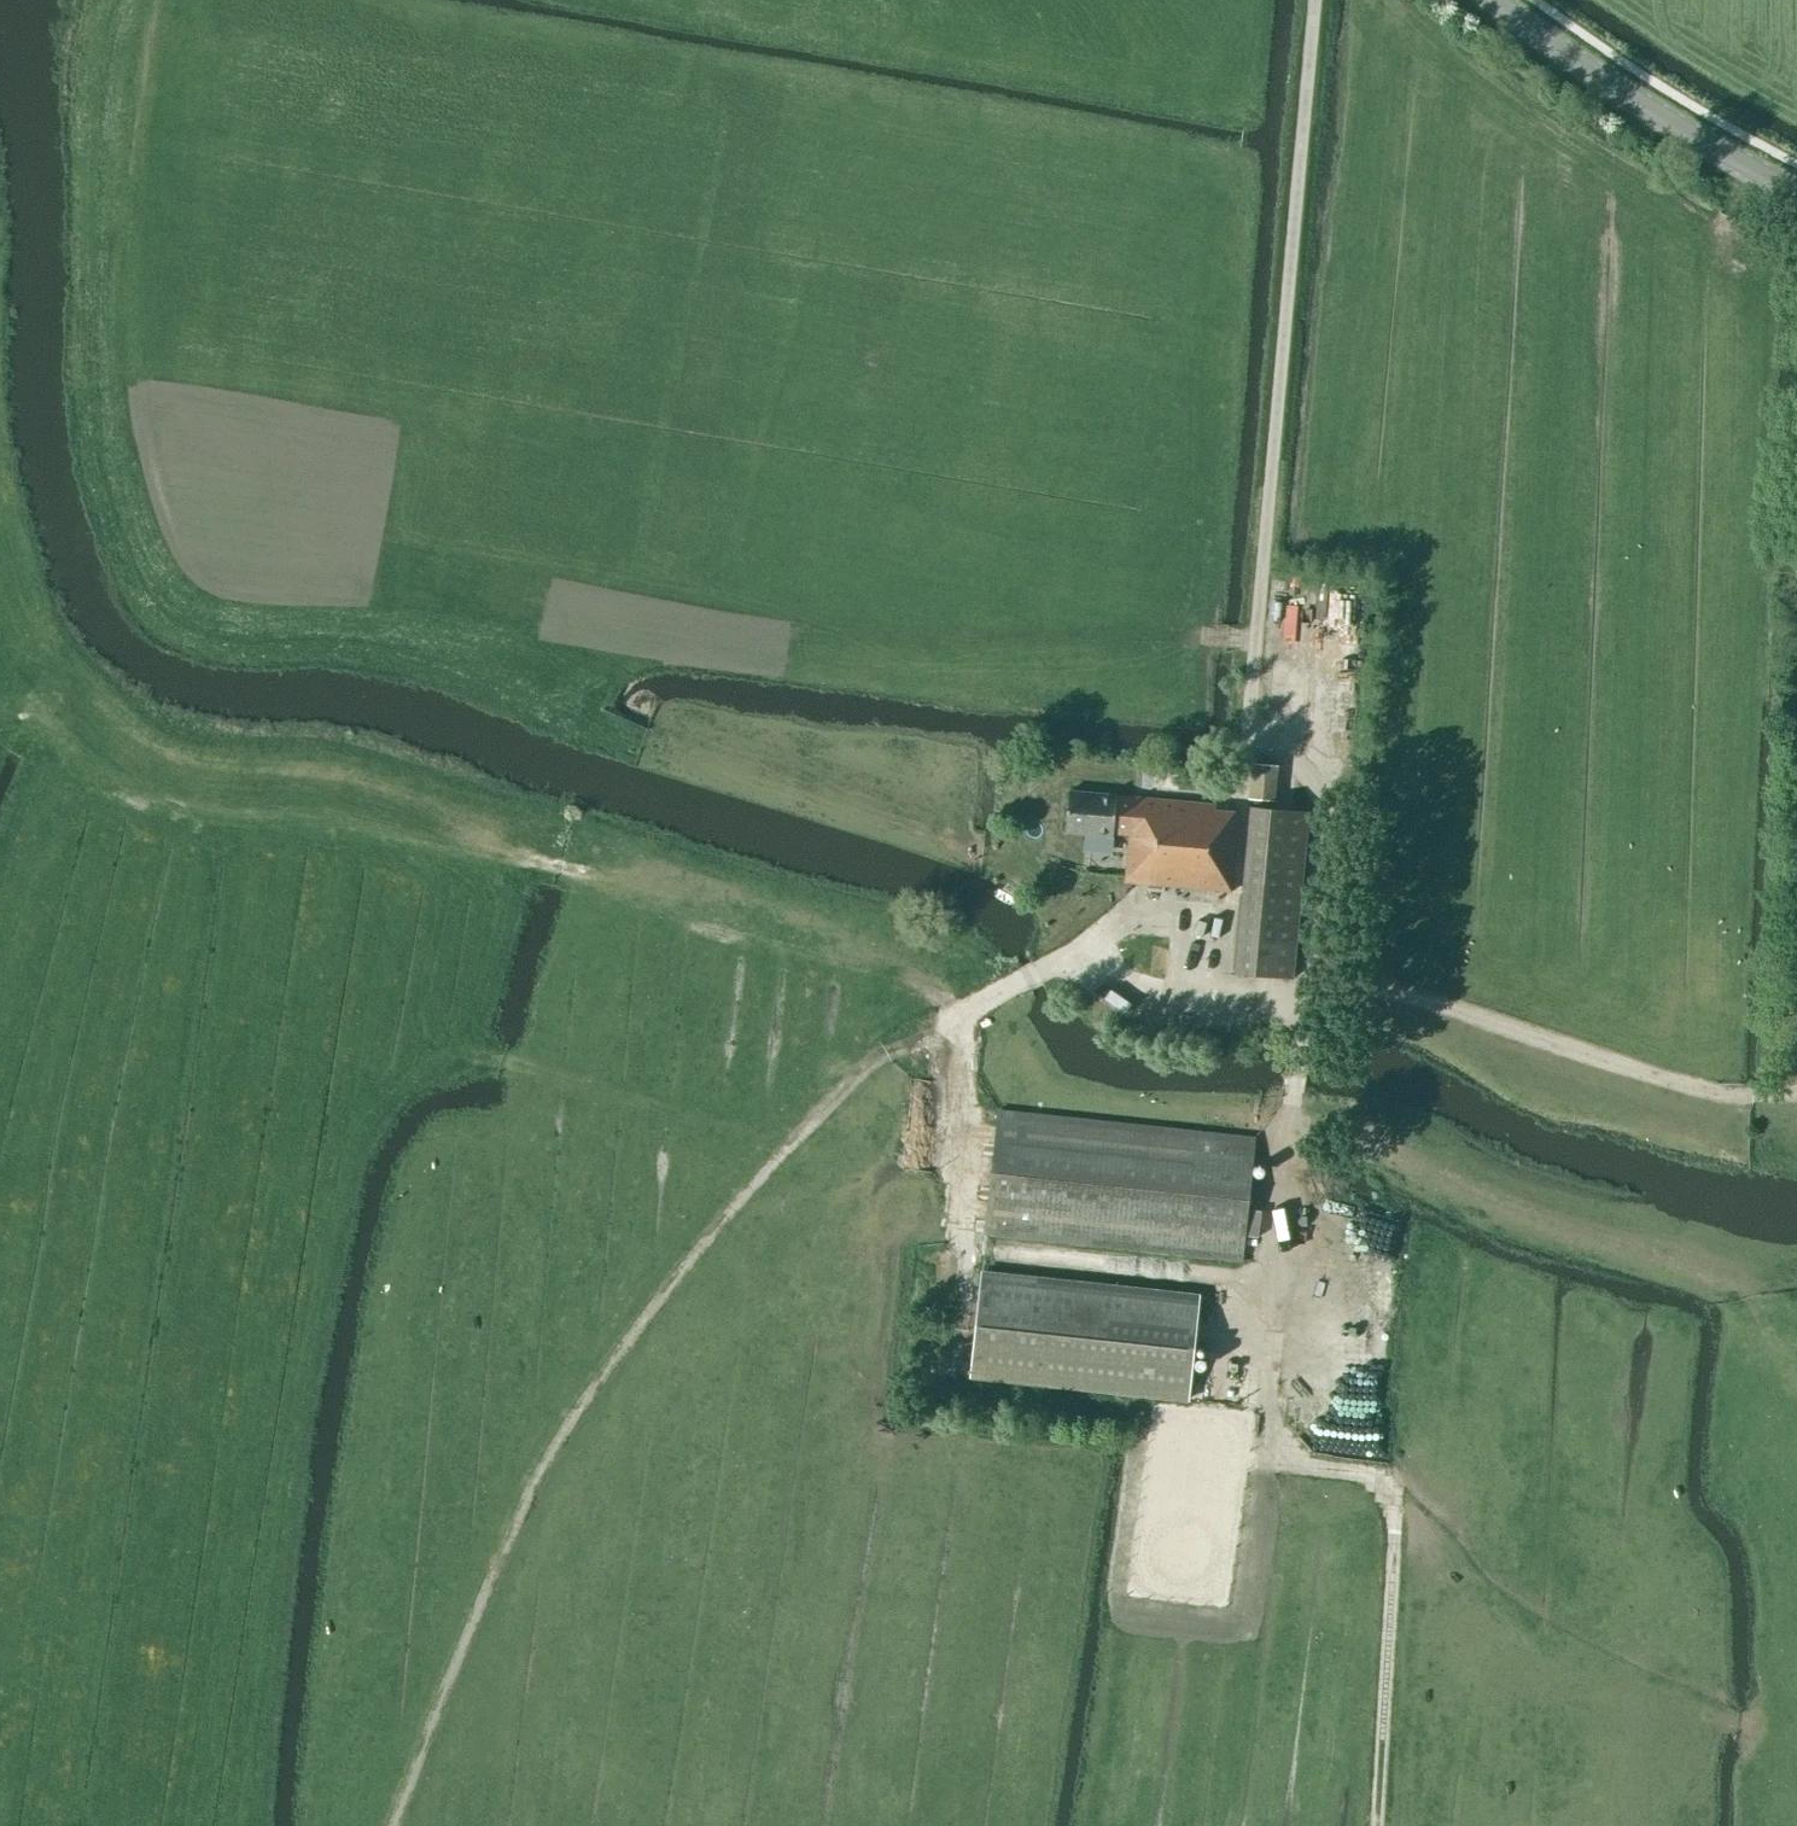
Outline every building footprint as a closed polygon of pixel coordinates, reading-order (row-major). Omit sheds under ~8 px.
[(1250,799),(1275,801),(1278,765),(1253,763),(1250,799)] [(1236,972),(1294,978),(1309,812),(1251,807),(1245,874),(1233,873),(1239,812),(1216,810),(1217,804),(1117,795),(1069,790),(1065,832),(1113,836),(1113,833),(1130,835),(1125,882),(1232,891),(1232,887),(1243,888),(1236,972)] [(985,1232),(1241,1260),(1254,1138),(998,1110),(985,1232)] [(1188,1402),(1200,1294),(981,1270),(969,1378),(1188,1402)]
